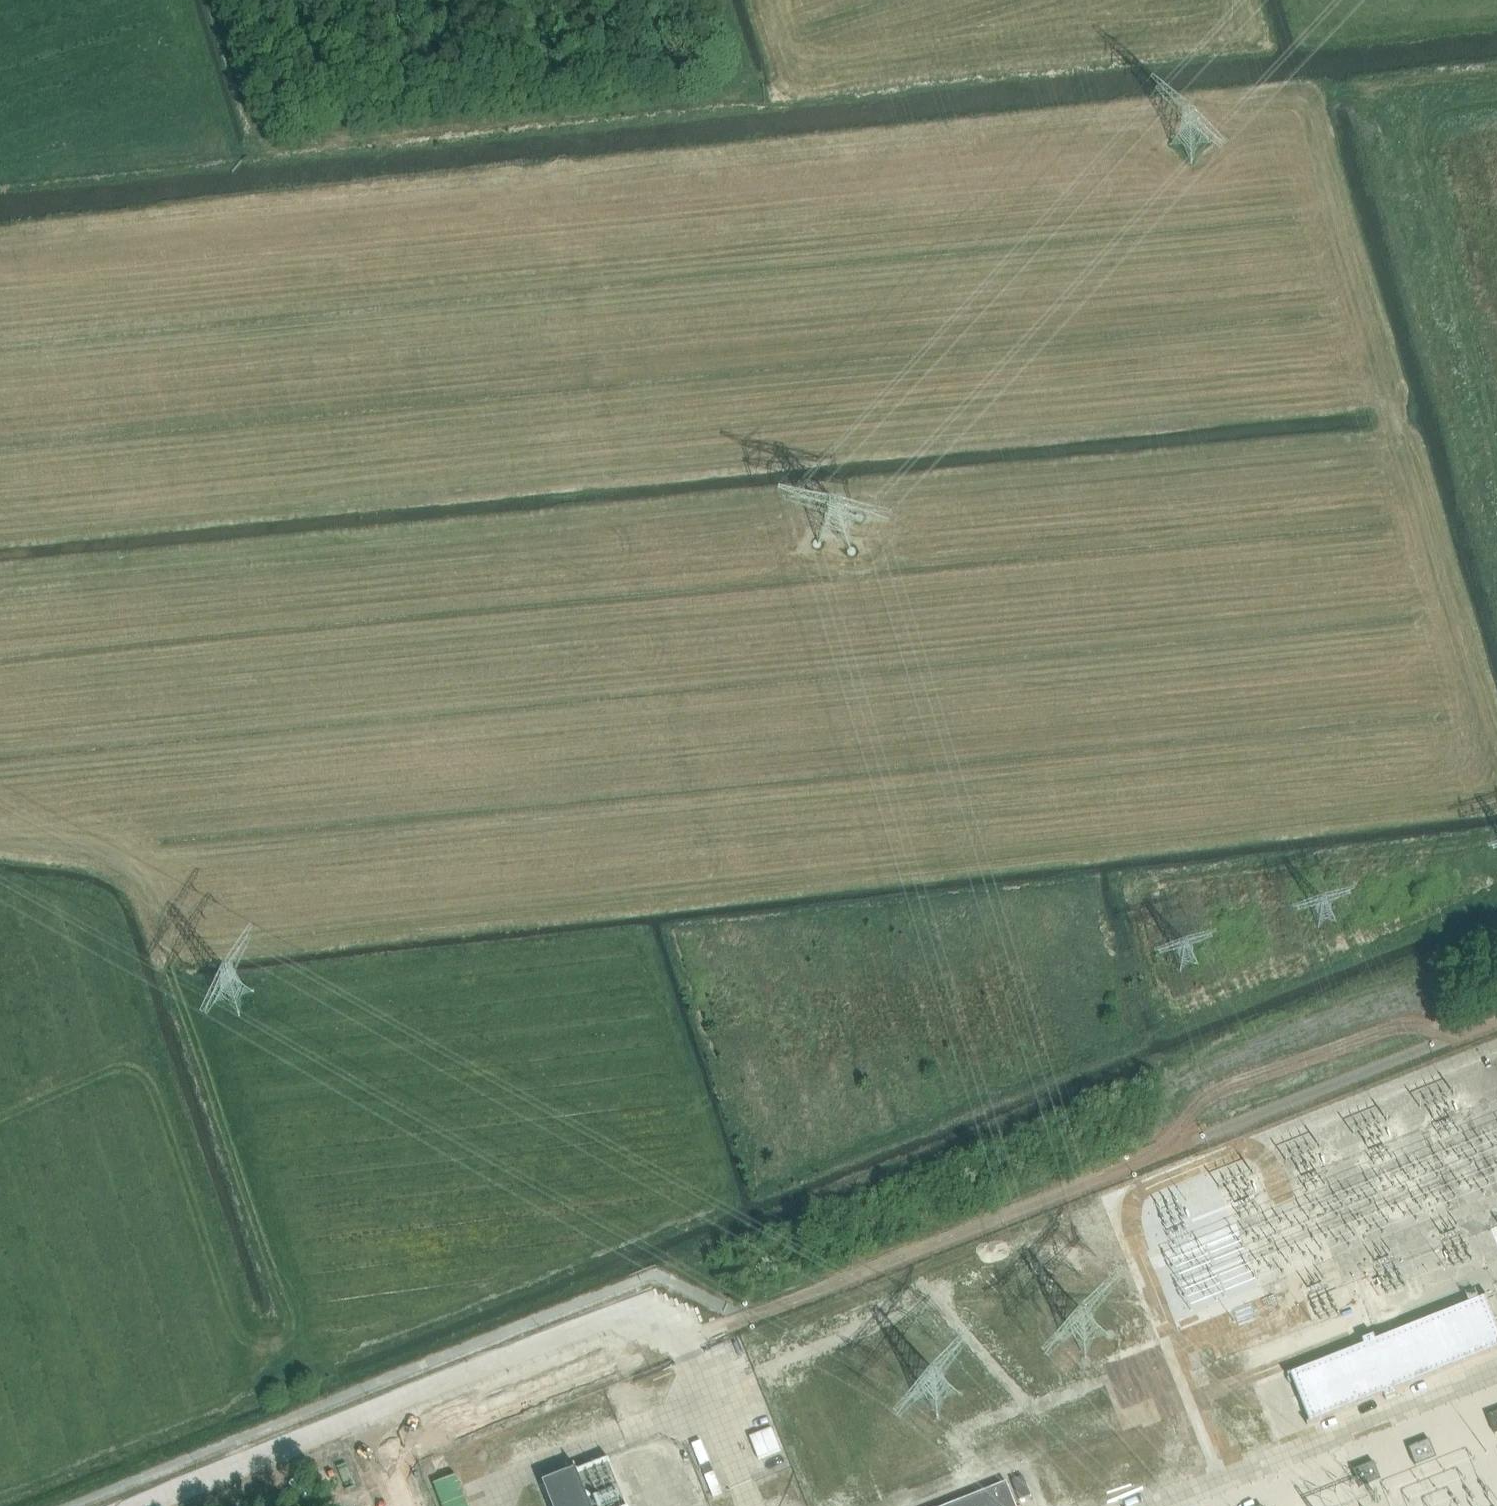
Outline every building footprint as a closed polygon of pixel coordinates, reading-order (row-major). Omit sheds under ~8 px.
[(1363,1345),(1288,1375),(1307,1425),(1383,1395),(1385,1400),(1398,1395),(1396,1389),(1496,1350),(1496,1323),(1487,1296),(1375,1340),(1374,1336),(1361,1341),(1363,1345)] [(1488,1416),(1496,1435),(1496,1434),(1496,1413),(1488,1416)] [(1437,1458),(1429,1439),(1408,1448),(1415,1467),(1437,1458)] [(1380,1480),(1373,1462),(1353,1470),(1360,1488),(1380,1480)] [(575,1465),(572,1466),(574,1471),(543,1484),(552,1505),(591,1505),(577,1470),(575,1465)] [(1023,1476),(1012,1481),(1020,1501),(1031,1496),(1023,1476)] [(1006,1482),(945,1505),(1015,1505),(1006,1482)]
